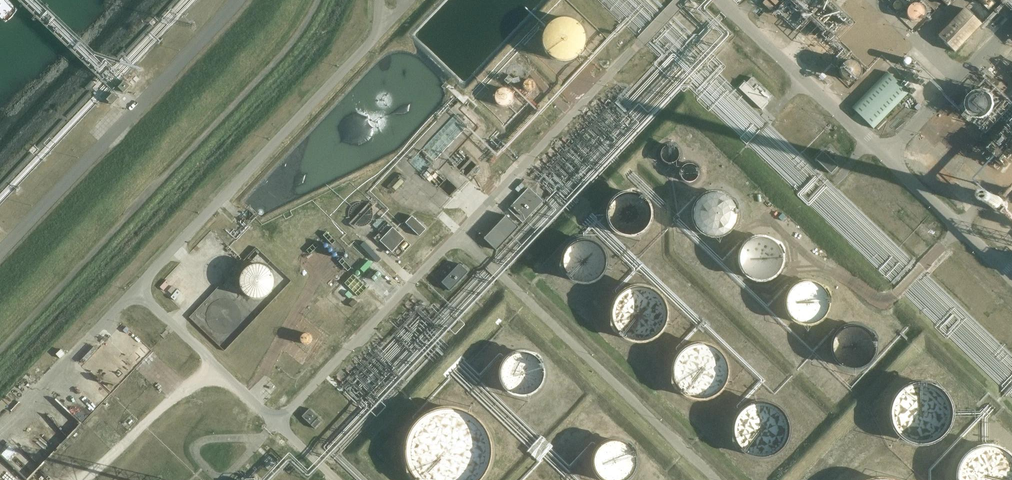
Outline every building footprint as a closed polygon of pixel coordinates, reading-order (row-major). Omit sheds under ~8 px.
[(926,3),(922,0),(912,0),(906,8),(917,16),(926,3)] [(784,13),(789,19),(794,15),(789,9),(784,13)] [(954,52),(980,24),(979,23),(964,9),(938,36),(944,42),(948,46),(954,52)] [(583,43),(583,39),(583,35),(582,32),(580,28),(577,25),(575,22),(572,21),(568,19),(564,18),(560,18),(556,19),(553,21),(548,23),(545,27),(543,30),(542,34),(541,39),(541,43),(543,47),(544,50),(547,54),(549,56),(553,58),(556,59),(561,60),(564,60),(569,59),(573,57),(576,55),(579,52),(581,47),(583,43)] [(853,54),(849,60),(859,68),(864,62),(853,54)] [(519,73),(519,71),(519,69),(517,67),(515,66),(513,66),(511,67),(510,68),(509,70),(509,72),(509,74),(510,76),(513,77),(514,77),(517,76),(518,75),(519,73)] [(873,128),(908,93),(886,72),(851,108),(873,128)] [(751,77),(745,83),(766,102),(771,97),(751,77)] [(533,87),(533,85),(533,83),(532,81),(531,80),(529,79),(526,80),(524,81),(523,83),(522,85),(523,87),(524,89),(525,90),(527,91),(530,90),(532,89),(533,87)] [(118,87),(123,93),(130,86),(124,81),(118,87)] [(986,86),(973,94),(982,109),(995,101),(986,86)] [(510,100),(510,98),(510,95),(508,92),(506,91),(503,90),(501,90),(498,92),(496,94),(495,98),(496,100),(497,103),(500,104),(502,105),(505,105),(508,103),(510,100)] [(106,99),(112,105),(118,98),(112,93),(106,99)] [(675,157),(676,154),(675,151),(673,148),(670,147),(667,146),(665,147),(662,148),(660,151),(659,154),(660,157),(660,159),(662,160),(665,162),(668,163),(671,162),(674,160),(675,157)] [(405,157),(415,169),(425,161),(416,149),(405,157)] [(838,166),(822,151),(815,159),(830,174),(838,166)] [(438,158),(432,171),(459,185),(465,173),(438,158)] [(696,176),(696,172),(696,169),(694,166),(691,165),(689,164),(685,164),(683,165),(682,166),(680,169),(679,172),(680,175),(681,178),(683,180),(685,180),(687,181),(690,180),(692,180),(694,178),(696,176)] [(393,186),(400,177),(394,172),(387,181),(393,186)] [(520,221),(541,199),(531,189),(523,197),(521,195),(518,198),(520,200),(510,211),(520,221)] [(649,216),(649,212),(649,207),(647,203),(645,199),(643,196),(639,193),(636,192),(632,190),(628,190),(622,190),(620,191),(616,193),(612,196),(609,200),(607,203),(606,207),(606,211),(606,213),(606,215),(607,219),(609,223),(611,226),(614,229),(618,231),(622,233),(626,233),(630,233),(634,232),(639,230),(642,227),(646,223),(648,220),(649,216)] [(736,217),(736,213),(736,209),(735,205),(733,201),(730,198),(727,195),(724,193),(720,191),(715,191),(711,191),(706,192),(702,194),(699,196),(696,199),(694,203),(692,208),(692,212),(692,216),(693,220),(695,224),(697,227),(700,230),(704,232),(708,234),(713,235),(718,234),(722,233),(726,231),(729,228),(733,224),(734,221),(736,217)] [(1011,218),(1011,205),(1009,202),(1001,210),(1010,220),(1011,218)] [(364,214),(365,211),(364,208),(363,206),(360,204),(358,203),(355,204),(352,205),(350,208),(349,211),(350,213),(351,216),(354,218),(356,219),(360,218),(362,217),(364,214)] [(518,227),(506,215),(484,238),(496,250),(518,227)] [(405,222),(419,236),(426,229),(412,216),(405,222)] [(404,238),(392,227),(391,228),(379,241),(391,252),(404,238)] [(780,262),(781,257),(781,253),(779,249),(777,245),(775,242),(772,239),(768,237),(764,235),(760,235),(754,235),(750,237),(747,238),(744,241),(741,244),(739,248),(737,252),(737,256),(737,261),(738,265),(740,269),(743,272),(745,275),(749,277),(754,278),(758,279),(762,279),(766,278),(770,276),(774,273),(777,269),(779,265),(780,262)] [(605,266),(606,261),(605,258),(604,254),(602,249),(599,246),(596,243),(592,241),(588,240),(584,239),(579,240),(575,241),(571,243),(568,245),(566,248),(563,252),(562,257),(561,261),(562,265),(563,269),(565,273),(567,277),(570,279),(574,282),(578,283),(582,284),(587,283),(591,282),(595,280),(599,277),(602,274),(604,270),(605,266)] [(459,263),(441,282),(450,291),(468,272),(459,263)] [(275,286),(275,284),(275,282),(274,279),(273,277),(271,275),(270,273),(268,272),(264,271),(262,270),(259,271),(257,271),(254,273),(252,274),(250,276),(249,278),(248,281),(248,284),(248,287),(249,289),(250,291),(251,293),(253,295),(255,296),(257,297),(260,298),(263,298),(266,297),(268,296),(271,294),(273,292),(274,289),(275,286)] [(163,285),(169,277),(164,274),(159,282),(163,285)] [(828,307),(828,302),(828,297),(827,294),(825,290),(822,287),(819,284),(815,282),(811,280),(807,280),(803,280),(799,281),(795,283),(791,286),(788,289),(786,293),(785,297),(784,301),(784,306),(785,310),(788,314),(790,317),(793,320),(797,322),(801,323),(805,324),(811,323),(815,322),(818,320),(821,318),(824,315),(826,311),(828,307)] [(169,291),(174,296),(181,289),(176,284),(169,291)] [(665,319),(666,314),(665,308),(664,303),(661,298),(658,295),(654,291),(649,288),(644,287),(640,286),(634,287),(629,288),(624,290),(619,294),(616,298),(613,303),(612,308),(611,313),(611,318),(613,323),(615,328),(619,333),(622,336),(626,338),(632,340),(637,341),(643,341),(648,339),(652,337),(657,334),(661,329),(664,324),(665,319)] [(352,307),(357,302),(354,299),(349,304),(352,307)] [(874,350),(874,345),(874,341),(872,337),(870,333),(867,330),(864,327),(860,325),(856,324),(852,323),(847,324),(844,325),(840,327),(837,329),(834,332),(832,336),(830,340),(830,345),(830,349),(831,353),(833,357),(836,360),(839,363),(843,366),(846,367),(851,367),(855,367),(860,366),(864,364),(867,361),(871,357),(872,354),(874,350)] [(725,374),(726,368),(725,363),(724,358),(722,354),(719,350),(715,347),(711,344),(705,342),(700,341),(695,341),(689,343),(685,345),(680,348),(677,352),(674,357),(672,363),(671,368),(672,373),(673,378),(675,382),(678,387),(683,391),(688,393),(692,395),(697,396),(703,395),(709,394),(714,391),(718,388),(721,384),(724,379),(725,374)] [(540,377),(541,373),(540,369),(540,366),(538,362),(536,359),(532,356),(529,354),(525,353),(521,352),(518,352),(514,353),(511,355),(507,357),(504,360),(502,364),(500,368),(500,372),(500,377),(501,380),(503,383),(506,387),(509,390),(512,391),(515,392),(519,393),(523,393),(526,392),(528,392),(531,390),(534,387),(537,385),(539,381),(540,377)] [(950,418),(951,411),(950,405),(949,400),(946,394),(942,390),(940,387),(937,385),(932,382),(926,381),(921,380),(914,381),(909,382),(904,385),(899,389),(895,393),(892,398),(890,404),(889,410),(890,417),(891,422),(894,427),(897,432),(901,436),(906,439),(912,441),(919,442),(924,442),(931,440),(936,438),(941,434),(945,429),(949,423),(950,418)] [(788,434),(788,429),(788,424),(787,419),(784,414),(781,410),(777,407),(773,404),(767,402),(762,401),(757,402),(752,403),(747,406),(742,409),(739,413),(736,418),(734,423),(734,428),(734,433),(735,438),(737,442),(741,447),(744,450),(749,453),(755,455),(760,456),(766,456),(770,454),(776,452),(780,448),(784,444),(786,439),(788,434)] [(490,448),(490,441),(488,433),(484,425),(481,422),(478,418),(474,414),(471,412),(464,408),(460,407),(456,406),(448,405),(445,405),(439,406),(434,407),(431,408),(427,410),(423,412),(420,414),(417,417),(414,421),(411,424),(409,427),(407,431),(406,434),(405,439),(403,447),(404,452),(404,456),(406,464),(410,471),(413,475),(416,479),(417,479),(477,479),(480,477),(483,473),(485,470),(487,465),(488,461),(490,457),(490,453),(490,448)] [(314,428),(322,420),(309,408),(308,410),(302,415),(301,416),(314,428)] [(632,462),(632,458),(630,454),(629,451),(626,448),(623,445),(620,443),(616,442),(612,441),(608,442),(605,443),(601,444),(598,447),(595,450),(593,453),(592,457),(591,461),(591,465),(592,469),(594,473),(597,476),(600,478),(603,479),(620,479),(623,478),(626,476),(629,473),(630,470),(631,466),(632,462)] [(1008,455),(1004,451),(998,448),(995,447),(992,446),(987,445),(980,446),(974,448),(969,450),(964,454),(960,459),(957,463),(955,470),(955,476),(955,479),(1011,479),(1011,460),(1008,455)]
